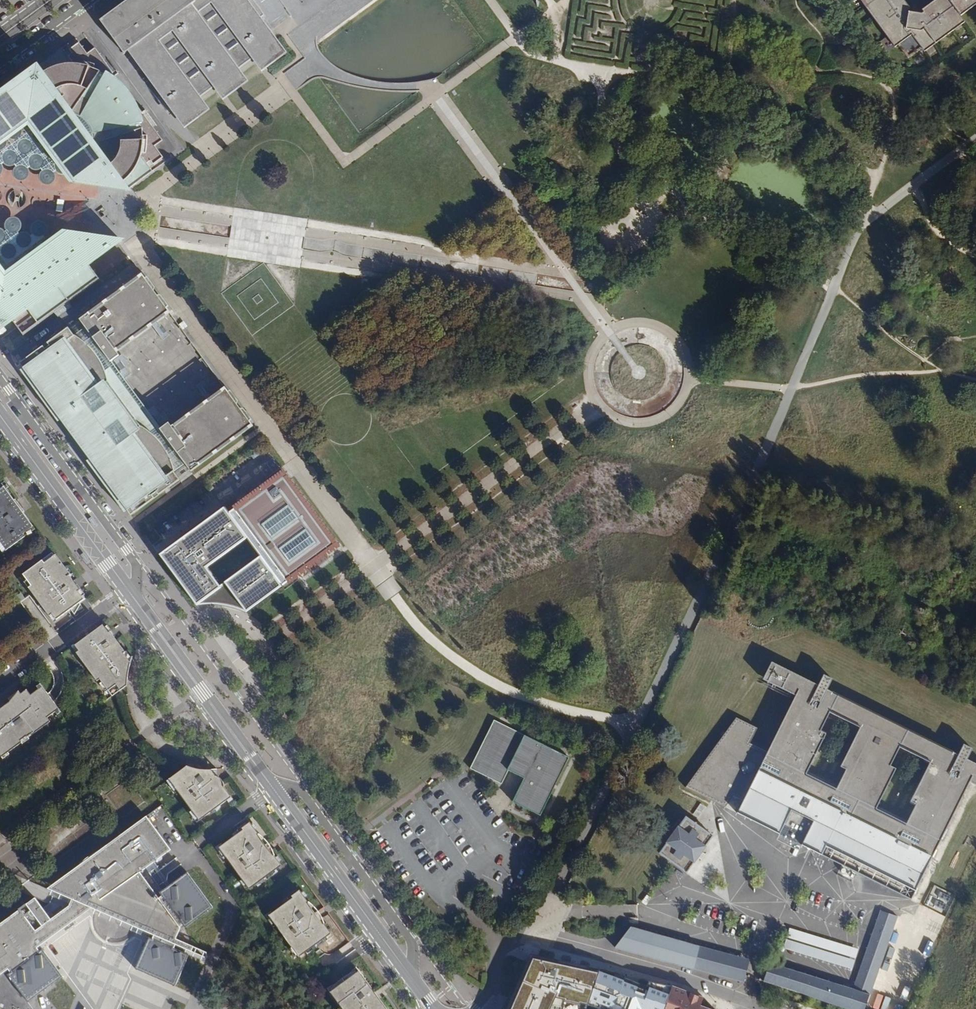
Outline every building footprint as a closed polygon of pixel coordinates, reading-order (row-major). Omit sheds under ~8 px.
[(89,24),(114,57),(118,54),(175,130),(199,111),(190,99),(202,90),(212,102),(237,83),(227,71),(241,61),(250,73),(276,55),(249,19),(253,17),(241,0),(121,0),(89,24)] [(868,6),(875,16),(872,18),(877,24),(880,22),(889,35),(897,45),(898,44),(908,57),(921,48),(922,50),(930,44),(932,46),(964,23),(960,16),(948,0),(937,0),(938,1),(934,4),(932,1),(920,9),(922,12),(920,14),(917,29),(905,26),(909,12),(907,9),(910,8),(904,0),(864,0),(868,6)] [(960,16),(975,5),(975,0),(948,0),(960,16)] [(875,16),(868,6),(865,8),(872,18),(875,16)] [(920,14),(909,12),(905,26),(917,29),(920,14)] [(886,37),(889,35),(880,22),(877,24),(886,37)] [(897,45),(889,35),(886,37),(894,47),(897,45)] [(12,91),(10,89),(8,90),(6,96),(0,100),(0,162),(2,162),(3,163),(3,164),(5,163),(8,166),(10,167),(13,167),(17,165),(18,167),(19,166),(21,165),(23,165),(24,165),(26,165),(26,166),(28,166),(29,167),(30,169),(32,167),(35,170),(38,172),(41,172),(45,170),(46,171),(47,170),(49,170),(51,170),(53,170),(54,170),(55,171),(56,172),(57,173),(59,172),(61,174),(65,175),(69,175),(71,174),(77,182),(127,190),(129,192),(169,163),(158,147),(166,141),(142,109),(140,110),(133,97),(127,89),(120,82),(121,81),(97,49),(89,55),(77,39),(21,80),(19,86),(25,94),(18,100),(12,91)] [(932,46),(930,44),(922,50),(924,52),(932,46)] [(19,86),(12,91),(18,100),(25,94),(19,86)] [(19,166),(18,167),(17,167),(16,169),(15,171),(14,174),(15,177),(17,180),(19,182),(22,182),(25,182),(27,181),(29,180),(30,178),(31,175),(31,173),(30,169),(29,167),(28,166),(26,166),(26,165),(24,165),(23,165),(21,165),(19,166)] [(47,170),(46,171),(45,172),(42,175),(42,180),(43,183),(45,185),(47,186),(49,187),(51,187),(54,186),(56,185),(58,183),(58,181),(59,178),(58,175),(57,173),(56,172),(55,171),(54,170),(53,170),(51,170),(49,170),(47,170)] [(18,218),(14,217),(13,217),(11,218),(8,219),(7,221),(6,223),(5,226),(6,228),(7,231),(9,232),(11,234),(14,235),(16,234),(18,233),(20,232),(22,229),(22,225),(21,221),(18,218)] [(44,222),(41,222),(37,223),(35,225),(33,228),(33,231),(34,234),(35,236),(38,238),(41,239),(42,239),(45,238),(47,236),(49,234),(50,231),(49,227),(47,224),(44,222)] [(14,323),(25,338),(102,282),(91,266),(122,244),(67,235),(59,241),(57,239),(53,237),(49,238),(46,240),(45,238),(42,239),(41,239),(38,238),(35,236),(33,238),(31,236),(28,234),(23,234),(20,235),(18,233),(16,234),(14,235),(11,234),(9,232),(7,234),(4,231),(0,229),(0,333),(14,323)] [(57,339),(23,363),(68,425),(89,454),(134,516),(169,491),(195,473),(258,428),(256,425),(230,389),(176,429),(174,425),(166,431),(116,363),(124,358),(121,354),(175,315),(146,276),(84,320),(57,339)] [(270,481),(227,512),(246,537),(259,555),(281,586),(294,577),(295,578),(299,575),(298,574),(336,546),(288,480),(284,483),(282,480),(273,486),(270,481)] [(25,536),(23,534),(33,525),(23,512),(24,511),(22,508),(20,510),(13,501),(14,500),(4,486),(0,489),(0,542),(6,551),(25,536)] [(22,508),(16,499),(14,500),(13,501),(20,510),(22,508)] [(209,596),(216,605),(230,607),(245,612),(281,586),(259,555),(217,586),(204,568),(246,537),(227,512),(223,507),(157,555),(195,606),(209,596)] [(35,528),(33,525),(23,534),(25,536),(35,528)] [(154,527),(145,534),(153,545),(162,538),(154,527)] [(55,555),(53,552),(42,560),(44,563),(55,555)] [(81,604),(80,602),(76,598),(76,594),(75,592),(74,593),(71,589),(74,586),(74,582),(55,555),(44,563),(42,560),(23,574),(27,579),(31,584),(28,586),(33,593),(48,614),(52,612),(56,619),(70,609),(74,614),(81,604)] [(80,590),(74,582),(74,586),(71,589),(74,593),(75,592),(76,594),(76,598),(80,602),(85,599),(79,591),(80,590)] [(109,634),(103,626),(99,629),(99,631),(101,633),(102,634),(103,635),(104,636),(106,637),(105,638),(108,643),(113,640),(114,640),(115,641),(116,641),(111,633),(109,634)] [(114,640),(113,640),(108,643),(105,638),(106,637),(104,636),(103,635),(102,634),(101,633),(99,631),(99,629),(76,646),(80,651),(76,653),(97,683),(100,681),(112,697),(128,686),(129,675),(131,666),(123,655),(126,654),(116,641),(115,641),(114,640)] [(132,663),(126,654),(123,655),(131,666),(132,663)] [(762,677),(796,695),(804,679),(818,686),(819,684),(771,660),(762,677)] [(751,743),(758,728),(737,718),(687,788),(706,797),(727,807),(735,796),(745,801),(739,813),(913,898),(971,780),(975,769),(975,763),(967,759),(968,757),(973,746),(964,742),(959,753),(958,755),(827,690),(828,688),(833,678),(824,673),(819,684),(818,686),(804,679),(796,695),(769,752),(751,743)] [(0,756),(10,751),(21,743),(20,741),(27,736),(30,735),(31,736),(50,721),(47,718),(55,712),(58,710),(53,703),(50,699),(47,695),(42,687),(38,690),(30,695),(26,690),(20,694),(18,691),(7,706),(10,710),(1,716),(0,714),(0,756)] [(828,688),(827,690),(958,755),(959,753),(828,688)] [(7,706),(0,710),(0,714),(1,716),(10,710),(7,706)] [(529,739),(529,738),(497,723),(473,771),(499,784),(505,787),(512,773),(519,776),(522,778),(525,779),(528,781),(516,804),(537,814),(540,816),(544,818),(572,760),(529,739)] [(27,736),(20,741),(21,743),(22,744),(29,739),(27,736)] [(237,805),(220,781),(216,785),(211,779),(216,775),(215,774),(211,769),(210,769),(205,769),(196,768),(186,766),(168,779),(204,829),(237,805)] [(220,781),(218,778),(216,775),(211,779),(216,785),(220,781)] [(674,863),(688,873),(715,836),(690,819),(687,817),(661,854),(674,863)] [(54,916),(18,942),(2,920),(0,921),(0,964),(7,959),(13,967),(10,970),(30,998),(39,991),(38,988),(44,987),(48,985),(52,981),(54,977),(57,979),(66,972),(45,944),(43,947),(40,943),(95,904),(98,905),(100,902),(102,903),(104,900),(107,897),(110,895),(114,893),(118,892),(122,892),(127,893),(130,894),(135,897),(138,900),(141,904),(142,908),(143,913),(143,918),(142,921),(140,925),(143,926),(141,930),(155,936),(153,939),(150,938),(136,969),(176,987),(189,956),(175,949),(176,945),(174,944),(179,928),(178,926),(181,924),(183,927),(211,907),(186,872),(158,892),(160,896),(157,898),(155,895),(153,896),(150,892),(152,891),(139,872),(157,859),(155,857),(160,853),(161,856),(170,850),(157,832),(155,833),(153,831),(155,829),(147,818),(144,820),(142,818),(64,875),(61,877),(60,881),(63,885),(66,885),(78,891),(76,896),(74,900),(72,903),(54,916)] [(281,865),(270,849),(267,852),(263,847),(266,844),(249,821),(241,827),(242,829),(218,846),(250,889),(281,865)] [(26,877),(74,900),(76,896),(29,872),(26,877)] [(331,933),(319,917),(316,919),(313,915),(316,913),(299,889),(291,895),(292,897),(268,915),(299,957),(311,948),(331,933)] [(100,902),(98,905),(141,930),(143,926),(140,925),(142,921),(143,918),(143,913),(142,908),(141,904),(138,900),(135,897),(130,894),(127,893),(122,892),(118,892),(114,893),(110,895),(107,897),(104,900),(102,903),(100,902)] [(38,894),(22,905),(26,910),(33,905),(35,907),(34,908),(34,910),(35,912),(36,912),(38,912),(40,913),(44,911),(45,911),(46,905),(43,904),(44,902),(38,894)] [(18,942),(54,916),(46,905),(45,911),(44,911),(40,913),(38,912),(36,912),(35,912),(34,910),(34,908),(35,907),(33,905),(26,910),(22,905),(2,920),(18,942)] [(765,984),(849,1008),(867,1008),(898,915),(881,909),(854,988),(771,965),(765,984)] [(98,921),(91,925),(100,940),(107,936),(98,921)] [(631,927),(617,946),(693,969),(700,947),(639,930),(631,927)] [(859,950),(789,929),(783,950),(852,971),(859,950)] [(700,947),(693,969),(744,984),(745,978),(750,961),(700,947)] [(929,954),(919,949),(916,956),(926,961),(929,954)] [(514,1008),(566,1008),(570,998),(596,1004),(606,974),(538,955),(514,1008)] [(373,991),(357,970),(340,983),(329,991),(341,1007),(337,1008),(386,1008),(379,999),(377,1000),(374,996),(372,998),(369,994),(373,991)] [(908,972),(902,986),(915,991),(918,984),(921,977),(908,972)] [(645,986),(631,980),(630,983),(606,974),(596,1004),(609,1008),(664,1008),(672,988),(655,984),(652,991),(644,988),(645,986)] [(701,1007),(703,1002),(684,993),(672,988),(664,1008),(706,1008),(701,1007)] [(377,996),(373,991),(369,994),(372,998),(374,996),(377,1000),(379,999),(377,996)]
